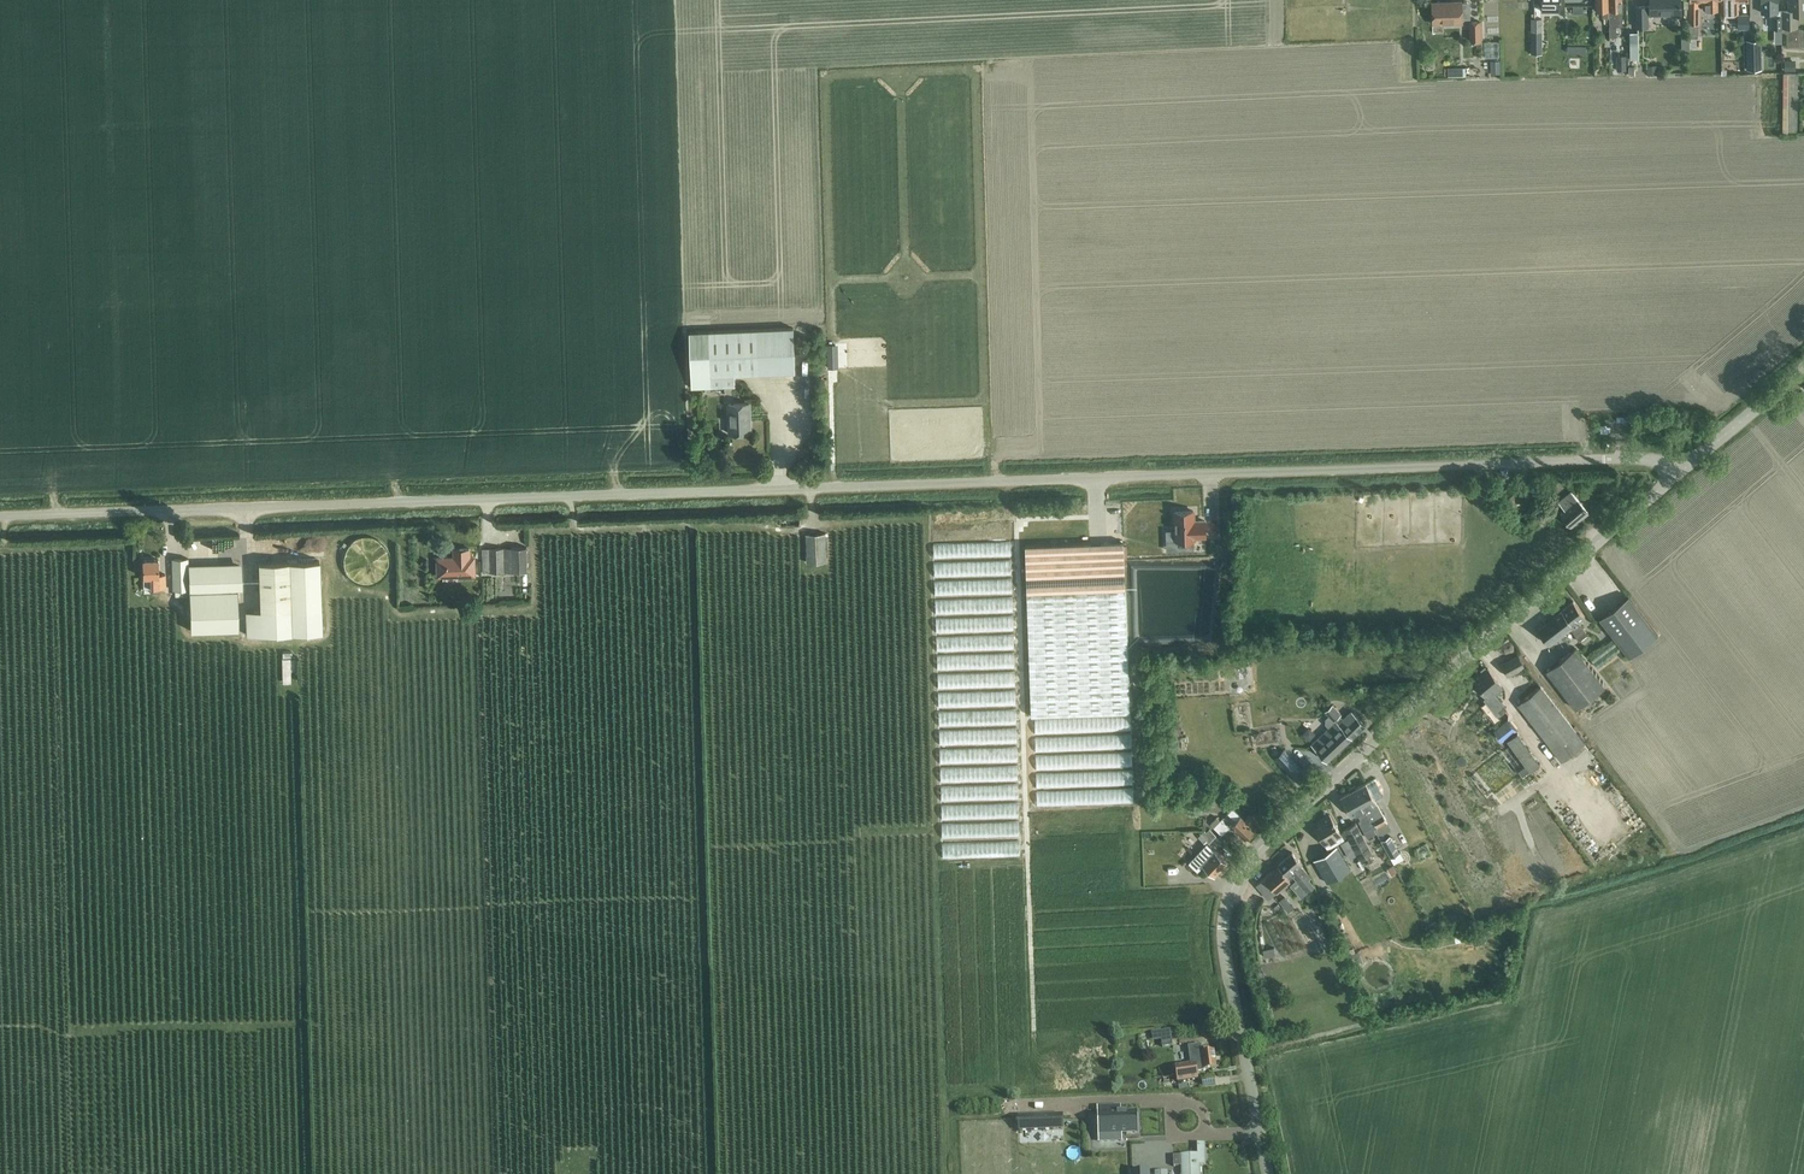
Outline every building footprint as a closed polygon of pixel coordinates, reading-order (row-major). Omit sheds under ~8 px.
[(1560,11),(1560,0),(1535,0),(1535,5),(1541,5),(1541,11),(1560,11)] [(1609,22),(1608,0),(1595,0),(1595,11),(1603,10),(1603,18),(1604,18),(1604,22),(1609,22)] [(1609,22),(1609,27),(1609,37),(1617,36),(1616,26),(1622,26),(1622,0),(1608,0),(1609,22)] [(1649,15),(1681,15),(1681,0),(1649,0),(1649,15)] [(1720,9),(1719,0),(1689,0),(1689,24),(1699,24),(1699,1),(1702,1),(1702,9),(1720,9)] [(1737,9),(1737,0),(1748,0),(1719,0),(1720,9),(1720,18),(1737,18),(1737,9)] [(1758,18),(1758,0),(1750,0),(1750,15),(1750,17),(1758,18)] [(1761,12),(1776,12),(1776,5),(1777,5),(1777,0),(1760,0),(1761,12)] [(1781,27),(1791,27),(1791,14),(1803,14),(1803,0),(1788,0),(1788,10),(1781,10),(1781,16),(1781,27)] [(1432,3),(1432,23),(1462,22),(1462,2),(1432,3)] [(1635,5),(1635,28),(1648,27),(1648,5),(1635,5)] [(1750,15),(1739,16),(1739,29),(1750,29),(1750,17),(1750,15)] [(1781,28),(1781,27),(1781,16),(1773,16),(1773,28),(1781,28)] [(1531,18),(1531,31),(1541,31),(1541,18),(1531,18)] [(1470,21),(1470,41),(1480,40),(1479,21),(1470,21)] [(1485,36),(1487,51),(1499,50),(1498,34),(1485,36)] [(1629,66),(1629,41),(1613,41),(1613,66),(1629,66)] [(1471,61),(1452,60),(1452,70),(1471,71),(1471,61)] [(689,332),(692,388),(735,386),(735,374),(795,372),(793,328),(689,332)] [(729,403),(730,433),(750,433),(749,403),(729,403)] [(1504,492),(1510,500),(1524,490),(1517,482),(1504,492)] [(1560,513),(1571,526),(1588,512),(1571,491),(1558,502),(1565,509),(1560,513)] [(1518,509),(1523,514),(1531,508),(1526,503),(1518,509)] [(1205,518),(1195,519),(1195,510),(1174,510),(1174,541),(1196,540),(1195,538),(1206,537),(1205,518)] [(971,536),(967,517),(956,519),(960,539),(971,536)] [(1009,517),(997,517),(1000,604),(1012,603),(1009,517)] [(987,555),(989,518),(979,518),(978,555),(987,555)] [(950,541),(951,520),(938,519),(937,541),(950,541)] [(806,534),(807,563),(826,562),(824,533),(806,534)] [(158,552),(160,539),(150,538),(149,551),(158,552)] [(1015,546),(1023,736),(1130,732),(1123,540),(1015,546)] [(489,549),(489,573),(526,572),(526,548),(489,549)] [(473,565),(468,566),(467,550),(452,550),(453,558),(436,558),(437,576),(474,575),(473,565)] [(164,575),(157,575),(157,559),(142,559),(142,578),(150,577),(150,591),(158,591),(158,588),(163,588),(165,587),(164,575)] [(187,559),(172,560),(172,591),(187,591),(187,559)] [(288,561),(289,610),(323,609),(321,560),(288,561)] [(288,561),(258,562),(260,611),(261,634),(290,633),(289,610),(288,561)] [(242,568),(188,569),(189,589),(237,588),(243,588),(242,568)] [(238,618),(237,588),(189,589),(190,630),(238,629),(238,618)] [(1599,618),(1629,657),(1658,635),(1628,596),(1599,618)] [(1579,640),(1587,634),(1578,621),(1585,616),(1573,601),(1537,628),(1549,644),(1570,628),(1579,640)] [(1544,658),(1552,654),(1546,642),(1538,647),(1544,658)] [(1546,670),(1575,708),(1604,686),(1574,648),(1546,670)] [(287,677),(296,677),(295,652),(286,652),(287,677)] [(1500,665),(1506,677),(1523,669),(1517,656),(1500,665)] [(1487,668),(1473,679),(1487,696),(1484,699),(1497,715),(1505,708),(1493,692),(1494,692),(1501,685),(1487,668)] [(1517,703),(1561,760),(1584,742),(1540,685),(1517,703)] [(1251,702),(1244,703),(1245,719),(1253,719),(1251,702)] [(1352,712),(1344,720),(1340,716),(1342,715),(1332,706),(1326,711),(1335,721),(1312,744),(1329,762),(1366,726),(1352,712)] [(1508,723),(1513,729),(1520,723),(1515,717),(1508,723)] [(1506,739),(1529,771),(1540,763),(1517,732),(1506,739)] [(1135,746),(1040,747),(1040,762),(1136,761),(1135,746)] [(1285,750),(1276,758),(1288,771),(1296,763),(1285,750)] [(1131,764),(1039,766),(1039,781),(1131,779),(1131,764)] [(1354,785),(1351,787),(1369,822),(1367,823),(1371,831),(1373,830),(1374,833),(1376,832),(1390,857),(1399,852),(1390,835),(1386,838),(1383,833),(1390,830),(1386,823),(1387,822),(1366,782),(1356,788),(1354,785)] [(1094,783),(1040,784),(1040,798),(1138,797),(1137,788),(1121,788),(1121,790),(1109,790),(1109,785),(1094,785),(1094,783)] [(1367,837),(1374,833),(1373,830),(1371,831),(1367,823),(1369,822),(1351,787),(1349,788),(1350,791),(1340,796),(1351,816),(1357,813),(1360,819),(1358,820),(1367,837)] [(1249,813),(1244,818),(1230,805),(1227,808),(1231,811),(1229,813),(1236,819),(1231,824),(1245,838),(1255,828),(1253,826),(1257,821),(1249,813)] [(1312,824),(1327,849),(1343,839),(1328,815),(1312,824)] [(1221,819),(1220,820),(1216,816),(1210,823),(1222,835),(1230,827),(1221,819)] [(1344,829),(1360,859),(1372,853),(1356,822),(1344,829)] [(1209,842),(1216,835),(1209,828),(1206,832),(1204,830),(1191,843),(1197,849),(1206,840),(1209,842)] [(1202,866),(1215,877),(1227,863),(1208,845),(1200,853),(1208,859),(1202,866)] [(1314,861),(1327,884),(1351,870),(1337,847),(1314,861)] [(1309,880),(1311,878),(1300,865),(1301,864),(1292,854),(1256,885),(1269,900),(1291,881),(1289,880),(1293,876),(1307,892),(1314,886),(1309,880)] [(1402,864),(1406,876),(1412,873),(1408,862),(1402,864)] [(1278,900),(1288,912),(1293,907),(1284,896),(1278,900)] [(1267,943),(1269,953),(1281,950),(1279,941),(1267,943)] [(1137,1031),(1138,1039),(1157,1038),(1157,1030),(1137,1031)] [(1214,1052),(1201,1053),(1200,1046),(1188,1048),(1191,1066),(1175,1068),(1177,1083),(1197,1080),(1196,1072),(1216,1070),(1214,1052)] [(1201,1079),(1202,1089),(1215,1087),(1214,1077),(1201,1079)] [(1115,1107),(1098,1107),(1099,1135),(1138,1134),(1137,1112),(1115,1113),(1115,1107)] [(1019,1116),(1019,1131),(1052,1130),(1051,1115),(1019,1116)] [(1199,1162),(1204,1161),(1203,1145),(1198,1146),(1199,1155),(1171,1157),(1171,1165),(1182,1164),(1183,1173),(1199,1173),(1199,1162)]
